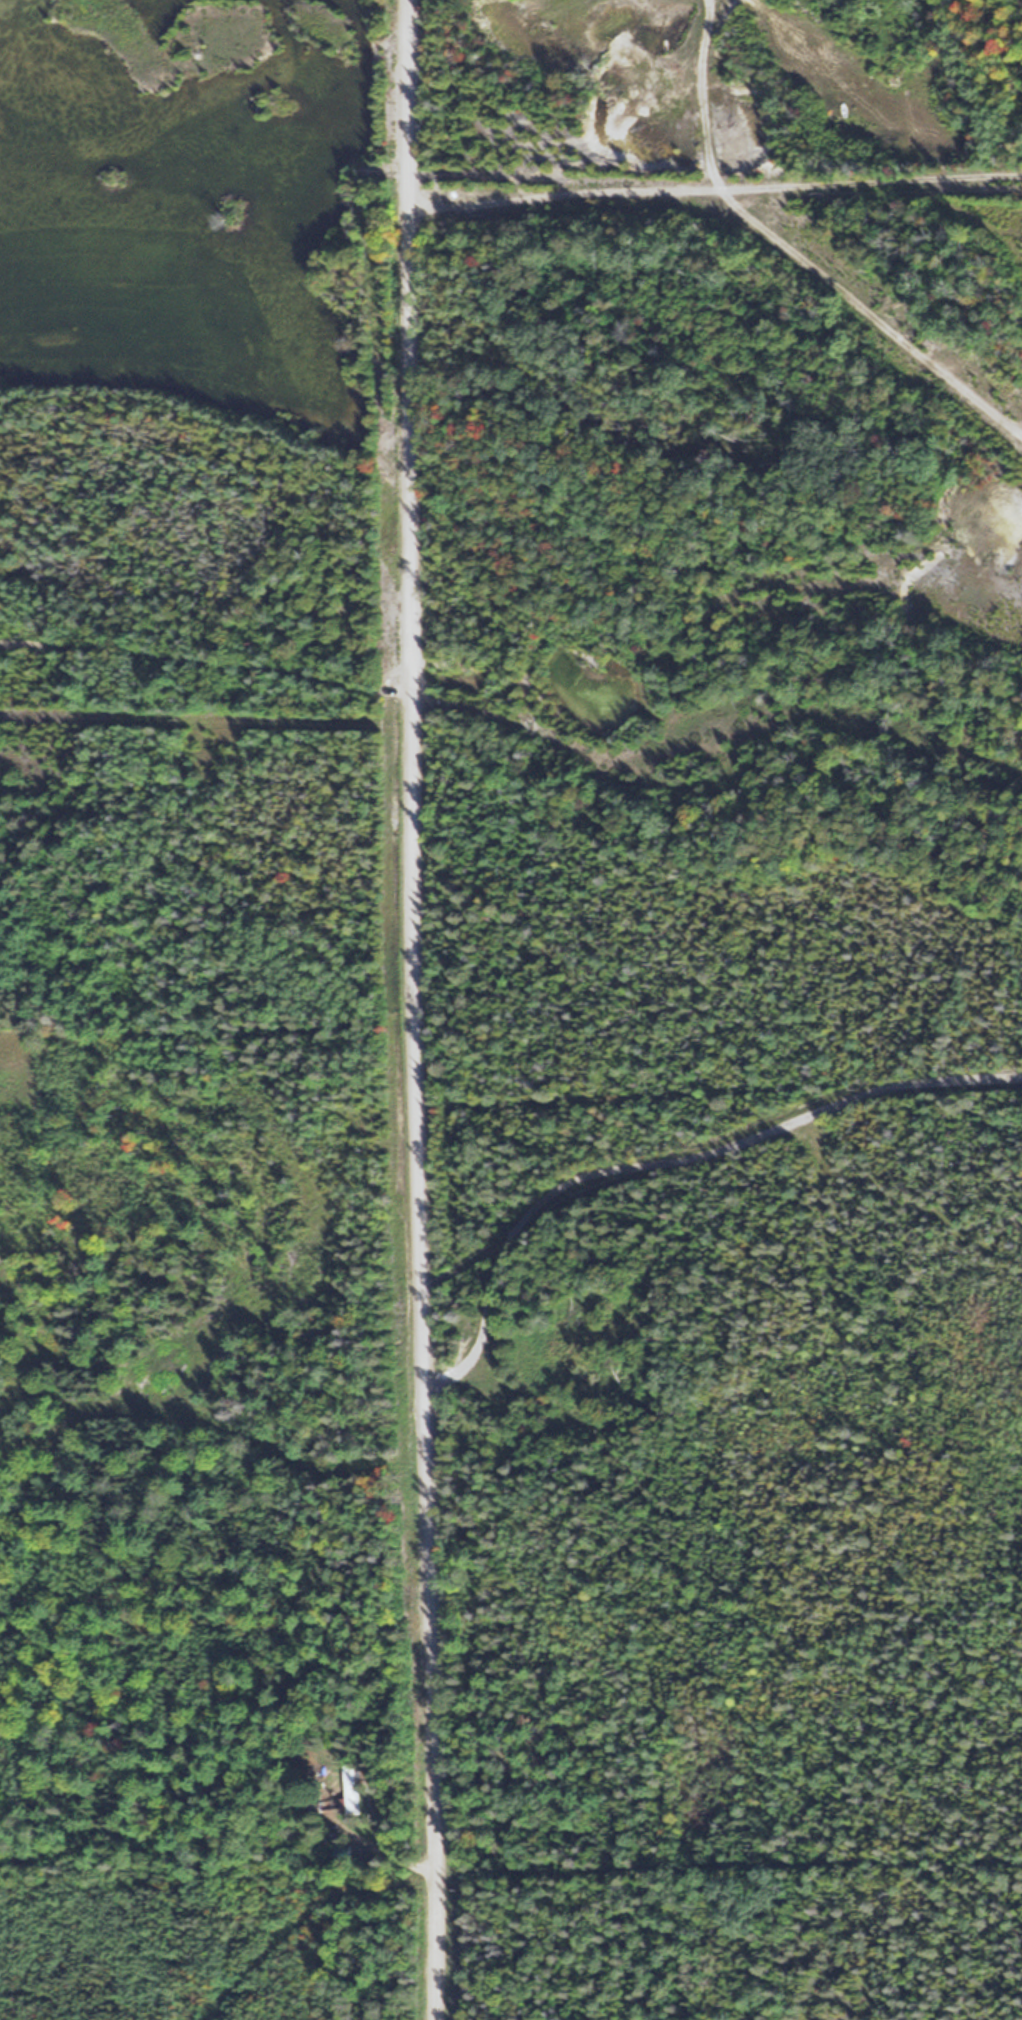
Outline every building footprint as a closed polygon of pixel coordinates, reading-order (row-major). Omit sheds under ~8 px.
[(348,1767),(349,1816),(360,1816),(359,1767),(348,1767)]
